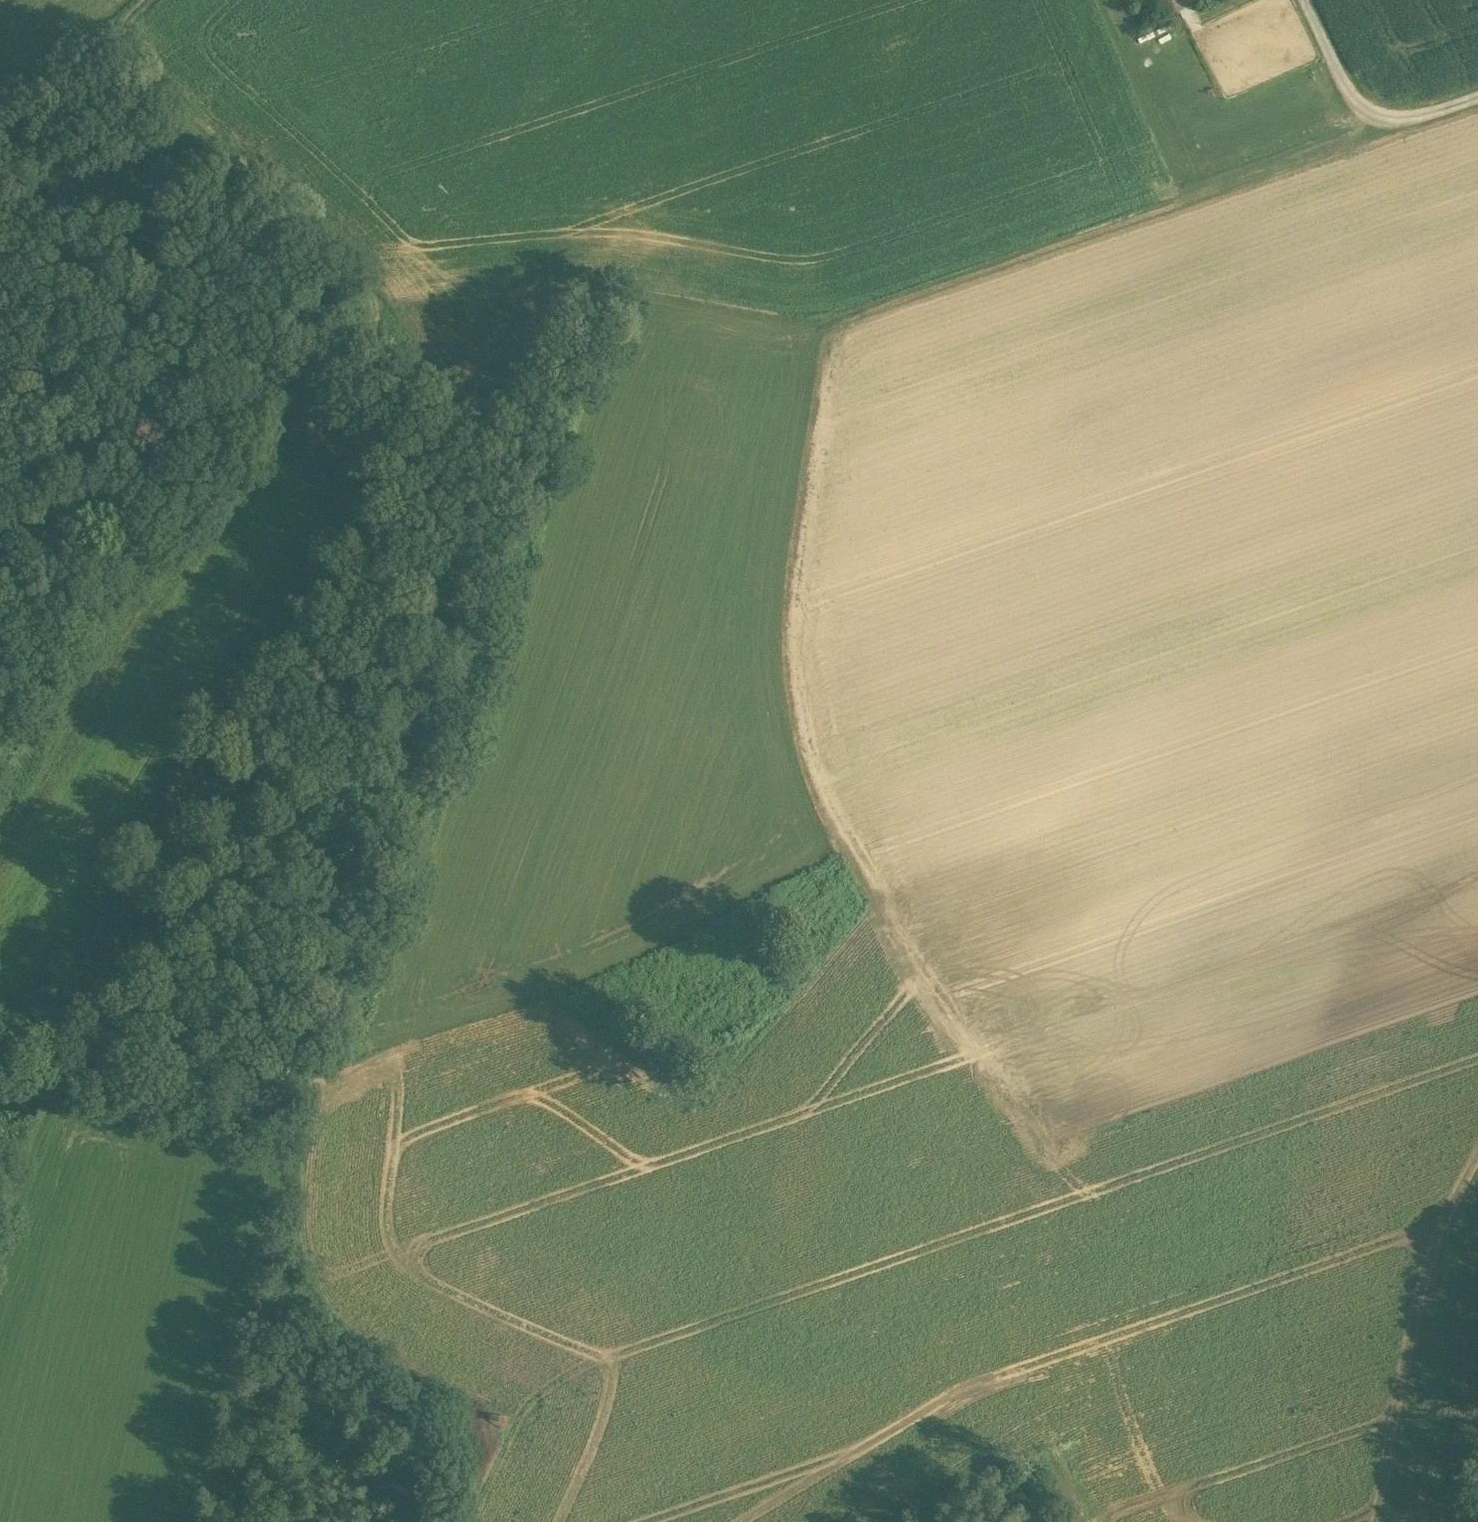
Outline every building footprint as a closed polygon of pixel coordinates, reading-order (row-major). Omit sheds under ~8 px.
[(1169,8),(1185,0),(1165,0),(1169,8)]
